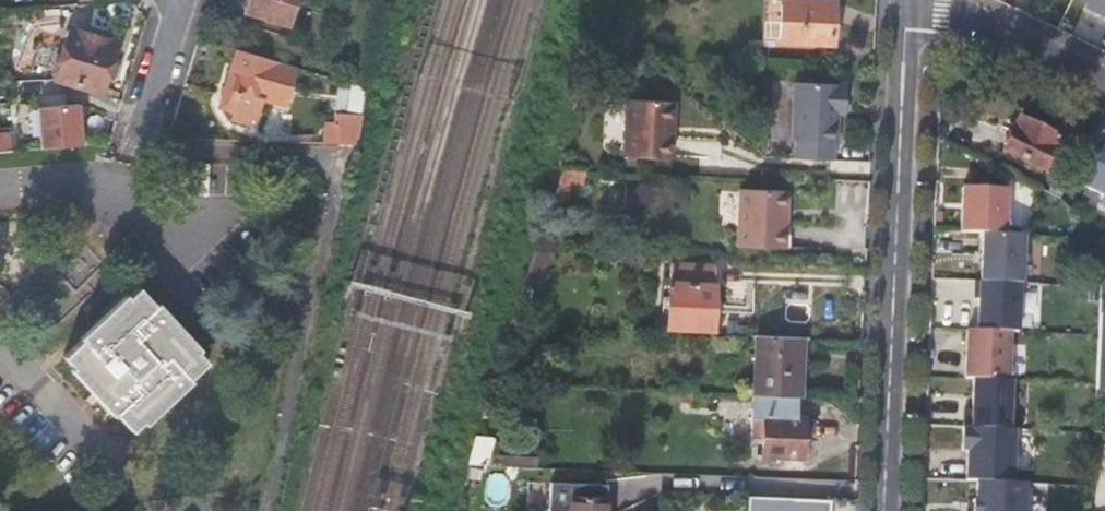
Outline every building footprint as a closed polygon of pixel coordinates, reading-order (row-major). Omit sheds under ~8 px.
[(243,10),(287,24),(294,0),(247,0),(243,10)] [(780,41),(782,0),(763,0),(761,40),(780,41)] [(809,0),(782,0),(780,41),(831,43),(833,1),(809,0)] [(1087,2),(1097,6),(1095,10),(1104,15),(1104,0),(1084,0),(1087,2)] [(1085,6),(1095,10),(1097,6),(1087,2),(1085,6)] [(70,28),(53,79),(101,94),(116,42),(70,28)] [(284,105),(296,67),(235,48),(230,66),(238,67),(226,110),(233,112),(252,118),(257,119),(263,98),(284,105)] [(218,108),(226,110),(238,67),(230,66),(218,108)] [(321,120),(321,142),(356,144),(362,114),(367,88),(339,80),(346,113),(345,121),(321,120)] [(792,160),(833,162),(833,142),(836,142),(837,107),(843,107),(845,83),(793,81),(790,140),(793,140),(792,160)] [(667,139),(669,102),(628,100),(625,160),(673,162),(674,138),(667,139)] [(676,103),(669,102),(667,139),(674,138),(676,103)] [(35,108),(39,149),(81,146),(78,105),(35,108)] [(249,126),(252,118),(233,112),(231,121),(249,126)] [(1059,138),(1019,118),(1002,150),(1043,170),(1059,138)] [(1104,196),(1104,145),(1100,156),(1087,183),(1085,187),(1104,196)] [(1087,183),(1100,156),(1083,148),(1070,176),(1087,183)] [(581,188),(585,168),(562,167),(551,198),(566,204),(572,187),(581,188)] [(982,234),(1004,235),(1006,190),(962,188),(960,233),(982,234)] [(788,192),(739,191),(737,247),(787,249),(788,192)] [(982,234),(980,283),(1019,285),(1021,285),(1023,236),(1004,235),(982,234)] [(537,292),(550,252),(533,252),(521,287),(537,292)] [(714,264),(670,262),(667,326),(711,328),(714,264)] [(977,330),(1011,332),(1017,332),(1019,285),(980,283),(974,282),(973,300),(979,301),(977,330)] [(138,288),(63,357),(133,433),(206,362),(138,288)] [(973,379),(1008,381),(1011,332),(977,330),(967,330),(965,378),(973,379)] [(800,397),(803,337),(754,335),(751,395),(752,395),(800,397)] [(963,427),(1010,430),(1013,381),(1008,381),(973,379),(972,410),(963,410),(963,427)] [(799,415),(800,397),(752,395),(750,438),(762,438),(761,458),(803,460),(804,440),(810,432),(811,423),(805,415),(799,415)] [(977,481),(1012,483),(1015,430),(1010,430),(963,427),(961,450),(967,451),(966,481),(977,481)] [(495,438),(477,434),(468,464),(501,465),(537,467),(537,456),(491,454),(495,438)] [(802,475),(803,460),(761,458),(760,473),(802,475)] [(1026,484),(1012,483),(977,481),(976,500),(973,500),(973,510),(1024,510),(1026,484)] [(547,482),(545,510),(604,510),(605,485),(547,482)] [(829,499),(746,496),(746,510),(829,510),(829,499)]
